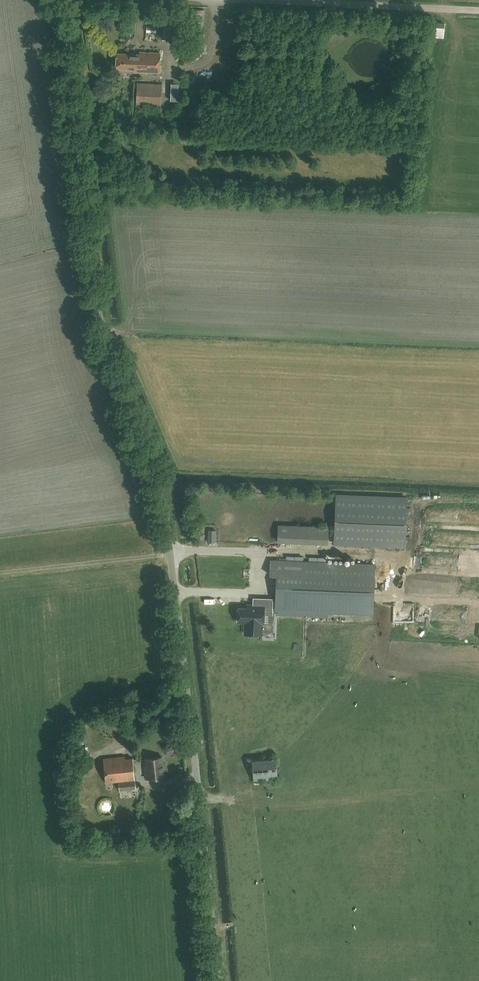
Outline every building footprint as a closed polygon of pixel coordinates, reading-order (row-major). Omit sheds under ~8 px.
[(202,27),(204,9),(195,9),(194,27),(202,27)] [(435,37),(443,38),(445,23),(437,22),(435,37)] [(134,69),(134,71),(159,72),(160,53),(142,52),(142,54),(117,53),(116,68),(134,69)] [(161,106),(162,84),(137,82),(136,105),(161,106)] [(336,495),(334,543),(405,546),(406,497),(336,495)] [(271,562),(270,575),(277,575),(275,609),(373,613),(375,566),(271,562)] [(238,608),(238,622),(244,622),(244,623),(264,624),(265,605),(247,605),(247,608),(238,608)] [(80,752),(81,763),(92,762),(91,751),(80,752)] [(125,757),(103,759),(105,783),(118,782),(119,791),(136,789),(133,758),(125,759),(125,757)] [(148,779),(164,777),(162,757),(146,759),(148,779)] [(278,779),(276,758),(252,760),(253,781),(278,779)] [(108,799),(102,804),(108,811),(114,806),(108,799)]
